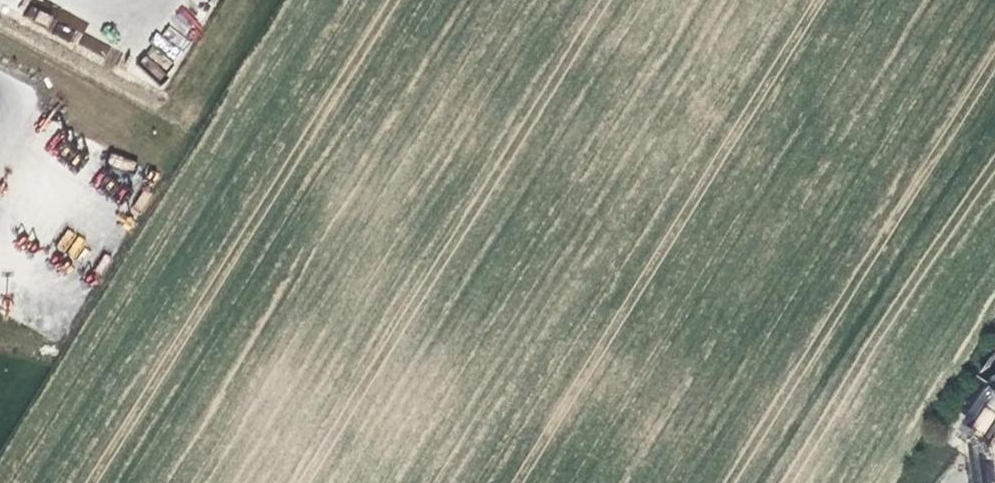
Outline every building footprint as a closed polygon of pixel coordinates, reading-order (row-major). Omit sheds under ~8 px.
[(994,417),(994,392),(988,386),(961,418),(981,434),(994,417)]
